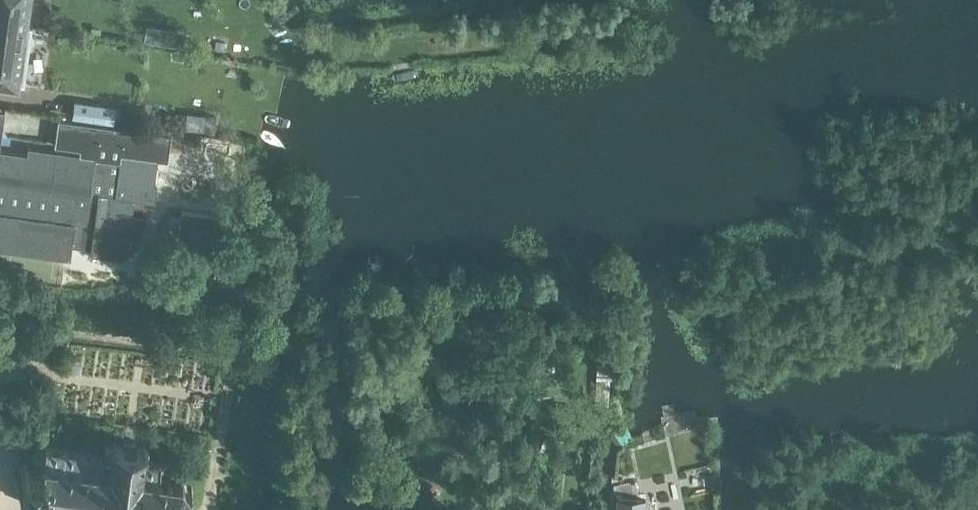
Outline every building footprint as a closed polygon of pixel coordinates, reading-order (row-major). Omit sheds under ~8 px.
[(28,0),(0,0),(0,83),(16,85),(28,0)] [(158,27),(144,25),(142,40),(155,42),(158,27)] [(75,99),(73,116),(115,123),(118,105),(75,99)] [(0,150),(0,248),(70,258),(71,245),(91,248),(91,253),(126,258),(134,197),(157,201),(159,185),(153,185),(157,157),(169,158),(172,134),(59,118),(55,144),(81,148),(80,155),(28,148),(28,154),(0,150)] [(209,145),(210,136),(201,135),(200,144),(209,145)] [(611,376),(611,362),(599,362),(598,375),(611,376)] [(116,437),(112,436),(112,440),(110,440),(109,440),(108,441),(107,442),(105,443),(104,444),(104,445),(103,446),(103,447),(103,449),(103,450),(104,451),(104,452),(97,451),(97,448),(94,447),(93,451),(80,449),(81,445),(77,445),(77,449),(64,447),(64,443),(61,443),(61,446),(47,445),(47,441),(44,441),(44,444),(40,444),(39,442),(36,444),(37,445),(34,447),(33,446),(31,449),(32,450),(32,453),(30,455),(31,457),(33,456),(35,459),(35,463),(27,462),(27,458),(24,458),(23,461),(20,461),(19,465),(22,465),(21,479),(17,479),(17,483),(20,483),(20,487),(24,487),(24,484),(31,485),(30,488),(33,492),(38,492),(37,502),(34,502),(33,505),(36,505),(36,508),(39,508),(39,506),(53,507),(53,509),(56,509),(56,508),(70,509),(164,509),(166,509),(166,508),(175,508),(175,509),(178,509),(178,507),(185,502),(188,504),(189,501),(188,500),(189,489),(192,488),(191,485),(188,486),(182,478),(184,475),(182,473),(179,475),(170,474),(170,471),(167,471),(166,474),(158,473),(160,461),(163,462),(163,459),(160,459),(161,455),(157,455),(156,458),(147,457),(148,447),(147,447),(147,445),(144,444),(145,441),(142,441),(141,444),(134,443),(134,438),(122,436),(121,441),(115,440),(116,437)] [(645,489),(633,489),(633,491),(620,490),(620,498),(617,498),(616,509),(644,509),(645,499),(645,489)]
